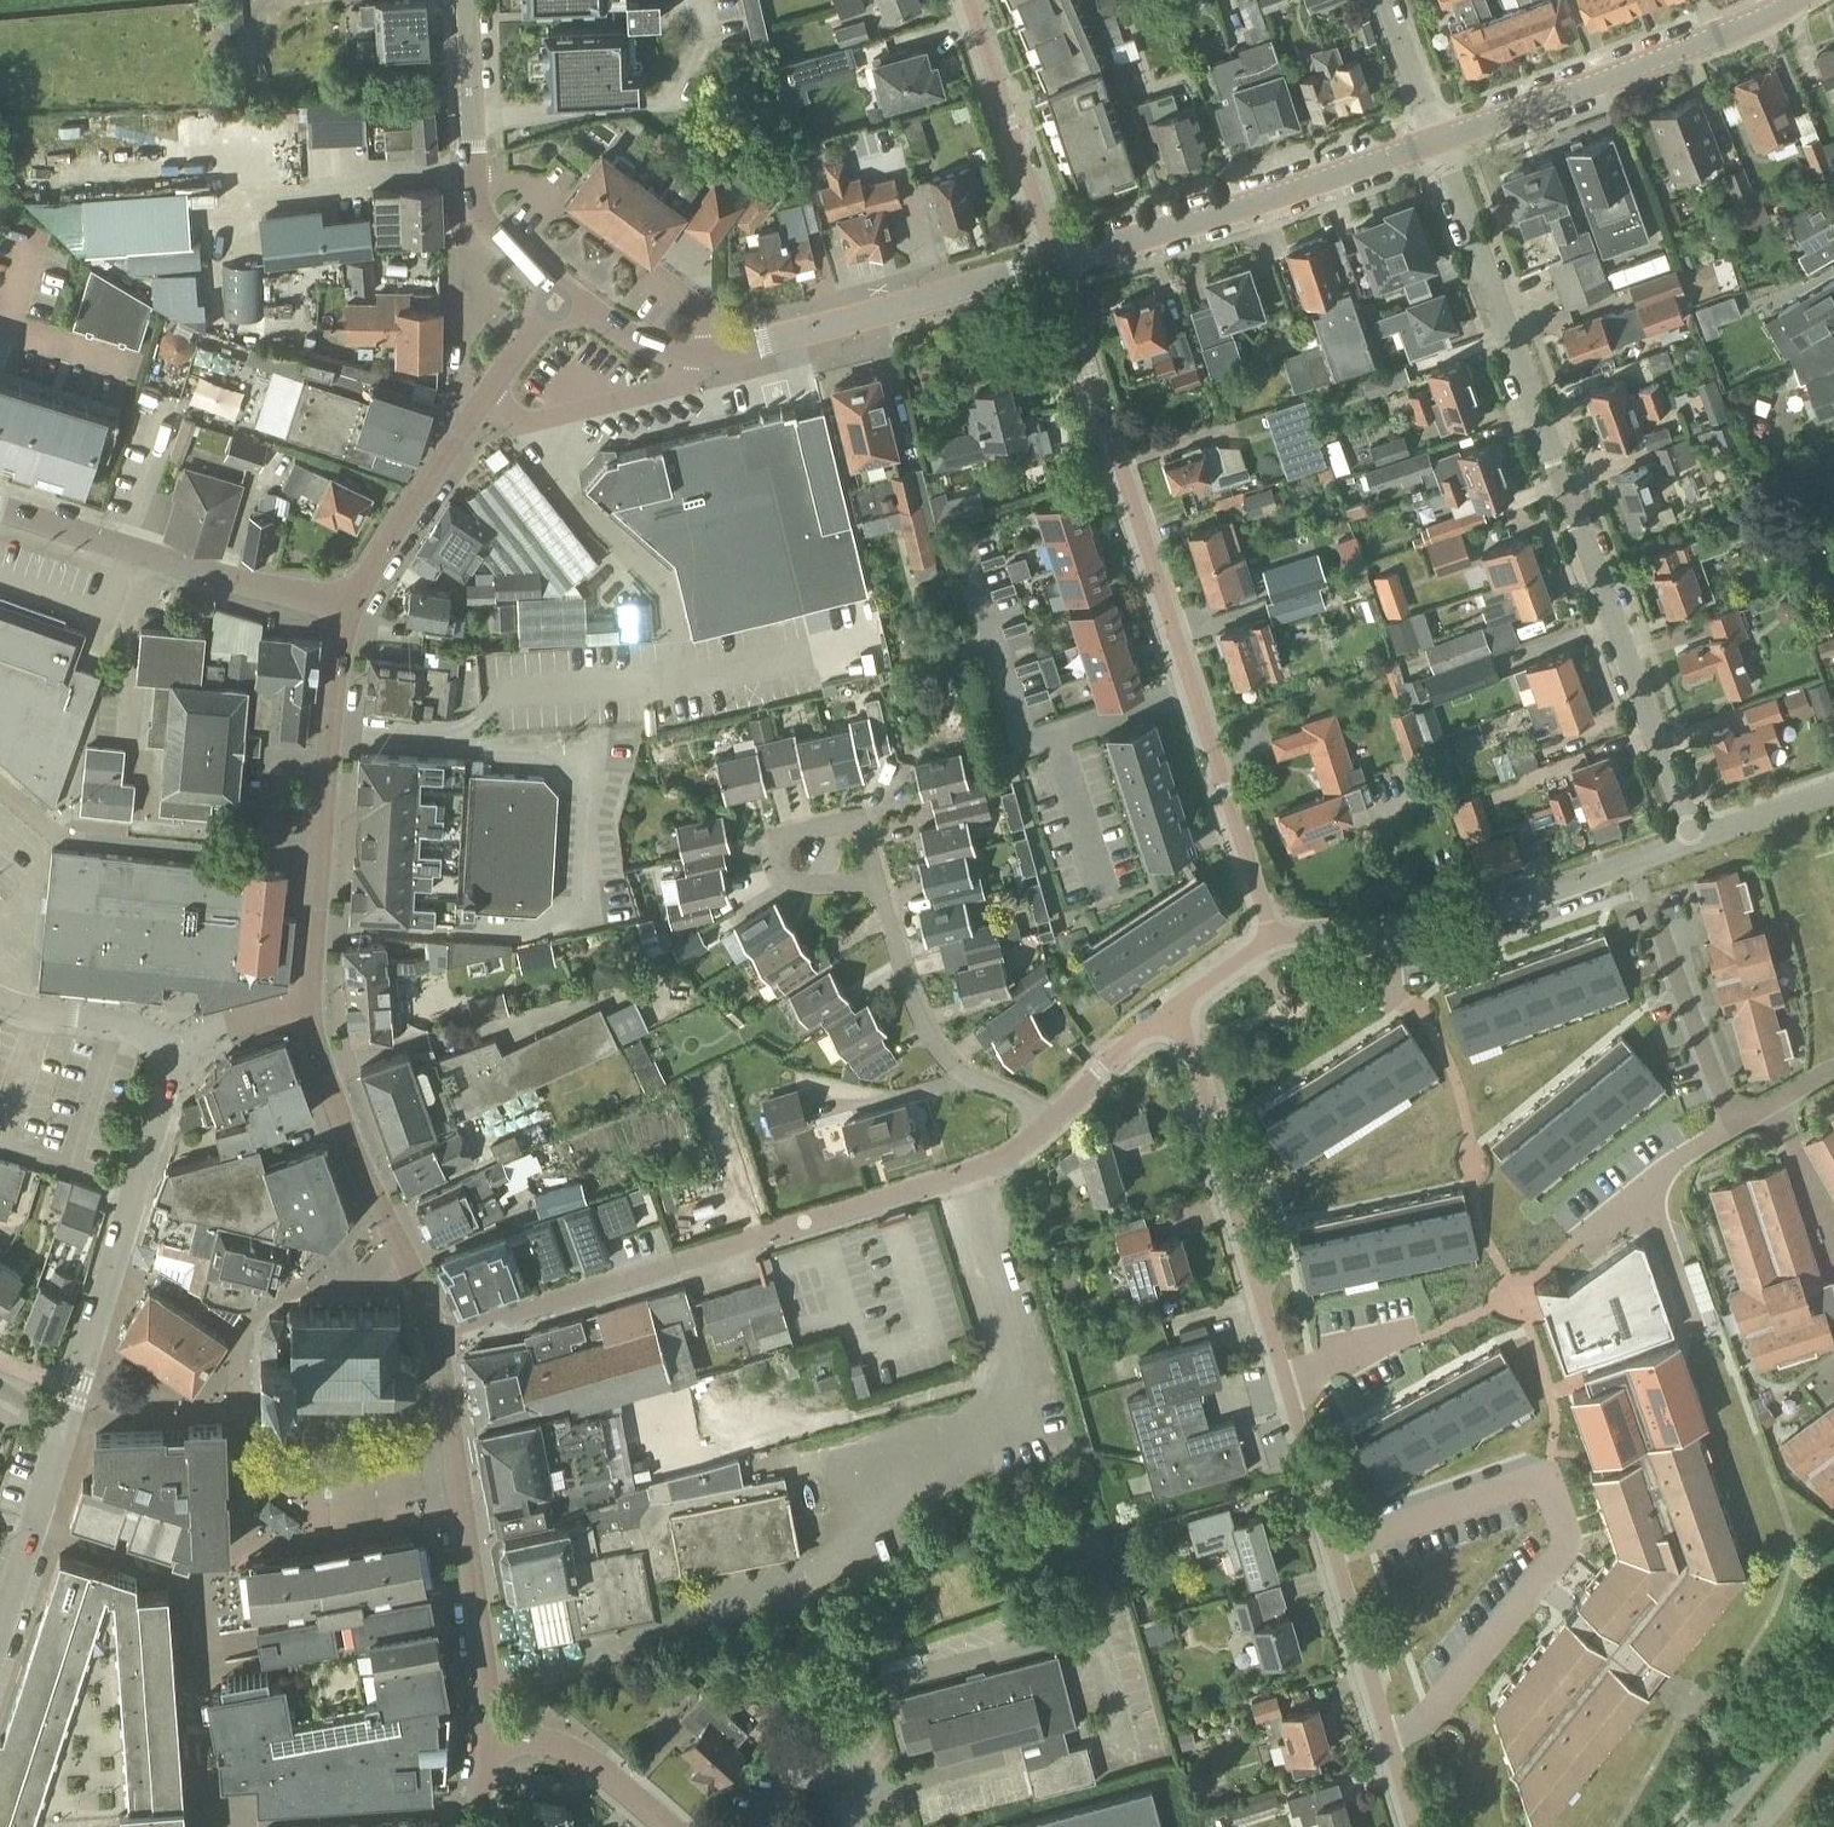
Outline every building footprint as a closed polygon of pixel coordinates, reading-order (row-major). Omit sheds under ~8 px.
[(427,22),(425,0),(402,0),(374,2),(374,3),(360,3),(361,25),(376,23),(378,57),(429,53),(427,22)] [(626,21),(659,20),(658,0),(625,0),(626,21)] [(863,0),(856,0),(836,8),(840,17),(841,19),(867,9),(863,0)] [(886,17),(920,4),(918,0),(879,0),(886,17)] [(1010,4),(1018,1),(1028,25),(1020,27),(1027,44),(1035,41),(1045,65),(1037,67),(1044,84),(1047,91),(1048,91),(1052,104),(1044,107),(1049,124),(1057,120),(1065,145),(1057,148),(1065,165),(1083,159),(1091,184),(1118,175),(1120,182),(1137,177),(1121,127),(1108,130),(1096,90),(1109,86),(1101,67),(1104,66),(1100,57),(1092,60),(1066,0),(1008,0),(1010,4)] [(1102,16),(1118,10),(1115,0),(1097,0),(1102,16)] [(1189,20),(1226,6),(1223,0),(1181,0),(1189,20)] [(1257,0),(1237,0),(1247,28),(1243,30),(1248,43),(1237,47),(1240,55),(1210,65),(1224,105),(1216,108),(1227,144),(1250,136),(1250,138),(1252,138),(1298,122),(1282,72),(1283,72),(1271,36),(1270,36),(1257,0)] [(1291,2),(1290,0),(1259,0),(1263,13),(1291,2)] [(1337,0),(1306,0),(1310,10),(1337,0)] [(1482,21),(1474,0),(1448,0),(1450,6),(1457,3),(1462,16),(1448,21),(1467,72),(1497,61),(1496,57),(1482,21)] [(1506,12),(1493,17),(1486,0),(1474,0),(1482,21),(1496,57),(1520,47),(1506,12)] [(1532,2),(1531,0),(1517,0),(1519,7),(1506,12),(1520,47),(1545,38),(1532,3),(1532,2)] [(1545,38),(1547,42),(1576,31),(1564,0),(1531,0),(1532,2),(1532,3),(1545,38)] [(1609,0),(1580,0),(1590,26),(1615,17),(1609,0)] [(1615,17),(1640,8),(1638,0),(1609,0),(1615,17)] [(761,7),(744,7),(747,19),(764,19),(761,7)] [(1115,14),(1102,18),(1100,19),(1110,47),(1112,46),(1117,61),(1138,54),(1134,39),(1124,42),(1115,14)] [(747,19),(750,32),(767,32),(764,19),(747,19)] [(839,46),(869,37),(864,20),(834,29),(839,46)] [(625,98),(625,96),(640,95),(639,71),(623,72),(621,30),(551,33),(546,33),(547,38),(541,38),(542,60),(547,59),(548,74),(543,74),(544,96),(549,95),(549,100),(554,100),(625,98)] [(750,32),(753,44),(770,44),(767,32),(750,32)] [(857,83),(853,68),(857,66),(851,45),(816,55),(821,77),(823,77),(827,91),(857,83)] [(1322,49),(1343,106),(1355,102),(1359,103),(1363,102),(1366,98),(1371,96),(1356,60),(1344,64),(1337,45),(1333,46),(1333,45),(1322,49)] [(1329,111),(1343,106),(1322,49),(1310,53),(1318,73),(1302,79),(1315,116),(1319,115),(1323,116),(1327,114),(1329,111)] [(1820,55),(1831,82),(1833,81),(1833,49),(1820,55)] [(906,50),(876,59),(874,59),(881,84),(876,85),(880,101),(885,99),(886,103),(904,98),(906,103),(923,98),(922,95),(942,90),(940,85),(946,84),(941,68),(936,70),(935,65),(929,67),(924,51),(908,55),(906,50)] [(1757,151),(1800,134),(1773,68),(1731,85),(1757,151)] [(1178,112),(1172,92),(1130,105),(1137,128),(1154,122),(1168,165),(1188,158),(1187,154),(1206,148),(1192,107),(1178,112)] [(1675,174),(1720,156),(1697,98),(1651,116),(1675,174)] [(312,131),(324,131),(365,130),(364,101),(323,104),(311,104),(312,131)] [(297,104),(281,104),(281,117),(297,117),(297,104)] [(386,157),(436,153),(433,106),(383,110),(386,157)] [(1570,143),(1573,150),(1566,153),(1580,193),(1602,256),(1649,239),(1612,136),(1609,137),(1583,147),(1580,139),(1570,143)] [(1814,177),(1832,170),(1826,155),(1819,137),(1801,143),(1811,168),(1814,177)] [(620,154),(613,162),(603,155),(568,203),(578,211),(582,206),(638,246),(634,251),(646,260),(681,211),(682,211),(699,188),(677,172),(660,196),(630,174),(636,167),(620,154)] [(836,215),(837,220),(847,257),(871,251),(871,253),(893,247),(882,209),(902,204),(894,176),(862,185),(860,175),(848,179),(843,159),(824,164),(829,184),(820,186),(828,217),(836,215)] [(747,191),(758,175),(737,160),(726,176),(747,191)] [(1577,232),(1565,199),(1552,162),(1505,179),(1526,236),(1551,226),(1563,260),(1548,265),(1564,309),(1611,291),(1595,248),(1588,229),(1577,232)] [(1737,209),(1757,201),(1743,165),(1722,173),(1732,198),(1727,200),(1730,209),(1736,207),(1737,209)] [(966,191),(976,188),(970,168),(920,183),(926,203),(936,200),(945,229),(974,220),(966,191)] [(713,248),(745,203),(714,181),(682,225),(713,248)] [(374,240),(440,238),(439,189),(373,191),(374,240)] [(1833,257),(1833,192),(1789,218),(1807,250),(1797,256),(1807,273),(1833,257)] [(750,233),(770,208),(755,198),(737,222),(750,233)] [(814,264),(806,235),(808,234),(800,202),(776,207),(783,234),(779,235),(777,226),(757,231),(761,246),(744,250),(751,281),(764,278),(769,281),(778,279),(781,274),(794,270),(794,269),(814,264)] [(1361,242),(1345,248),(1357,285),(1358,284),(1362,295),(1379,288),(1381,292),(1405,283),(1410,297),(1430,290),(1422,269),(1433,265),(1425,241),(1422,242),(1417,229),(1420,228),(1413,209),(1411,204),(1387,212),(1389,217),(1356,228),(1361,242)] [(322,207),(259,214),(264,266),(374,253),(370,214),(323,219),(322,207)] [(1290,253),(1289,253),(1305,302),(1318,345),(1303,350),(1315,384),(1330,379),(1381,362),(1355,285),(1357,284),(1345,248),(1341,236),(1323,242),(1322,238),(1289,249),(1290,253)] [(129,277),(201,272),(200,239),(127,243),(129,277)] [(375,290),(374,261),(345,263),(346,279),(351,278),(352,292),(363,291),(375,290)] [(263,318),(263,287),(262,264),(222,265),(224,318),(263,318)] [(1215,303),(1190,311),(1202,347),(1201,347),(1211,379),(1244,368),(1234,336),(1233,336),(1230,325),(1262,314),(1247,268),(1245,269),(1240,265),(1229,269),(1227,275),(1208,282),(1215,303)] [(139,348),(152,305),(91,269),(73,327),(139,348)] [(1569,359),(1574,357),(1575,361),(1611,348),(1611,347),(1625,342),(1625,341),(1646,333),(1647,334),(1684,321),(1674,292),(1683,289),(1676,270),(1629,286),(1636,305),(1615,313),(1614,310),(1599,316),(1600,317),(1564,330),(1568,342),(1564,344),(1569,359)] [(1781,312),(1800,345),(1788,352),(1793,365),(1793,366),(1827,354),(1820,334),(1830,329),(1833,326),(1833,282),(1781,312)] [(345,342),(396,342),(396,360),(417,360),(417,370),(438,371),(439,360),(440,308),(410,308),(410,292),(405,291),(376,292),(376,301),(346,300),(345,342)] [(1454,327),(1443,295),(1442,294),(1374,318),(1380,335),(1402,327),(1408,343),(1405,345),(1410,358),(1445,346),(1441,332),(1454,327)] [(1374,299),(1365,302),(1371,318),(1379,315),(1374,299)] [(1118,310),(1116,311),(1129,352),(1147,346),(1157,376),(1170,372),(1176,389),(1201,381),(1196,365),(1184,330),(1166,336),(1154,300),(1136,305),(1136,304),(1132,305),(1128,303),(1120,306),(1118,310)] [(1717,332),(1714,324),(1707,305),(1695,309),(1705,337),(1717,332)] [(174,330),(167,333),(162,340),(161,349),(165,356),(172,361),(181,362),(188,358),(193,351),(193,342),(190,335),(183,330),(174,330)] [(316,339),(313,352),(323,355),(326,342),(316,339)] [(1470,350),(1474,364),(1492,359),(1488,345),(1470,350)] [(372,347),(358,347),(358,357),(372,357),(372,347)] [(1697,349),(1694,347),(1690,347),(1687,349),(1685,352),(1685,356),(1687,359),(1690,361),(1694,361),(1697,359),(1699,356),(1699,352),(1697,349)] [(1653,370),(1672,363),(1667,349),(1648,357),(1653,370)] [(1294,391),(1315,384),(1303,350),(1283,357),(1294,391)] [(1781,370),(1788,388),(1799,383),(1807,381),(1820,418),(1831,414),(1833,421),(1833,371),(1832,371),(1827,354),(1793,366),(1781,370)] [(1473,387),(1469,377),(1472,372),(1469,363),(1464,362),(1463,360),(1429,373),(1439,400),(1473,387)] [(1369,397),(1378,394),(1411,382),(1405,365),(1404,366),(1379,374),(1362,380),(1365,387),(1369,397)] [(899,472),(895,452),(896,451),(878,376),(834,387),(853,462),(858,482),(847,485),(856,520),(860,519),(864,535),(902,525),(912,565),(913,565),(916,580),(938,575),(936,560),(928,528),(936,526),(922,467),(912,469),(912,470),(899,472)] [(371,465),(399,474),(408,477),(416,449),(432,399),(411,393),(373,381),(371,389),(367,399),(303,379),(285,433),(285,436),(359,460),(359,462),(371,466),(371,465)] [(1634,394),(1628,395),(1623,380),(1586,393),(1587,396),(1584,399),(1587,408),(1592,409),(1597,421),(1633,408),(1664,396),(1664,395),(1659,383),(1639,390),(1642,395),(1635,398),(1634,394)] [(1013,403),(1008,384),(977,392),(979,402),(963,406),(969,431),(926,442),(933,471),(988,457),(985,444),(1013,437),(1018,457),(1050,449),(1045,429),(1039,431),(1035,414),(1022,418),(1018,402),(1013,403)] [(159,402),(174,405),(177,389),(162,386),(159,402)] [(1483,414),(1482,411),(1485,408),(1482,399),(1477,397),(1473,387),(1439,400),(1449,427),(1483,414)] [(1413,409),(1433,402),(1428,389),(1419,392),(1407,395),(1413,409)] [(12,472),(14,464),(33,470),(30,478),(61,487),(64,480),(83,486),(94,450),(108,454),(116,427),(0,391),(0,468),(12,472)] [(1633,408),(1597,421),(1601,432),(1597,436),(1601,445),(1606,446),(1606,448),(1643,434),(1637,419),(1642,417),(1641,413),(1645,412),(1647,417),(1669,409),(1676,406),(1672,393),(1664,396),(1633,408)] [(1225,424),(1237,419),(1230,399),(1218,403),(1225,424)] [(674,563),(692,638),(871,597),(826,402),(727,426),(727,427),(661,444),(660,443),(646,446),(646,447),(619,454),(619,453),(616,453),(617,458),(605,461),(585,484),(596,493),(595,494),(674,563)] [(1433,402),(1413,409),(1417,423),(1437,415),(1433,402)] [(1295,416),(1244,423),(1247,442),(1297,436),(1295,416)] [(182,462),(197,422),(183,417),(168,458),(182,462)] [(1697,417),(1688,420),(1692,429),(1700,426),(1697,417)] [(1738,445),(1729,422),(1698,434),(1702,447),(1716,442),(1720,452),(1730,448),(1738,445)] [(259,471),(268,445),(232,433),(223,459),(259,471)] [(1376,464),(1378,463),(1405,454),(1409,452),(1403,435),(1370,446),(1376,464)] [(1620,476),(1626,491),(1616,494),(1629,528),(1658,518),(1651,498),(1658,496),(1651,477),(1663,473),(1697,461),(1687,436),(1654,448),(1658,460),(1646,464),(1647,466),(1620,476)] [(1442,492),(1503,470),(1499,458),(1502,454),(1499,445),(1493,443),(1493,442),(1459,455),(1457,451),(1431,460),(1434,470),(1437,477),(1438,481),(1442,492)] [(1227,471),(1217,443),(1201,449),(1200,445),(1181,451),(1183,455),(1164,462),(1168,475),(1166,478),(1169,487),(1173,489),(1174,491),(1209,479),(1213,489),(1231,483),(1230,482),(1244,477),(1241,467),(1227,471)] [(465,574),(481,551),(494,569),(494,583),(496,583),(496,598),(517,597),(519,644),(587,641),(586,593),(562,594),(562,591),(599,562),(517,457),(467,497),(475,508),(468,513),(449,500),(419,547),(408,563),(434,580),(444,563),(461,574),(465,574)] [(330,477),(295,460),(282,486),(299,495),(301,491),(319,500),(314,510),(334,520),(337,515),(356,524),(363,509),(366,510),(370,502),(367,500),(370,495),(357,488),(360,481),(346,474),(342,481),(331,476),(330,477)] [(1402,489),(1420,483),(1413,460),(1395,466),(1402,489)] [(1321,481),(1332,478),(1328,467),(1318,470),(1321,481)] [(1426,543),(1462,530),(1487,521),(1483,507),(1513,497),(1512,494),(1515,490),(1511,480),(1506,480),(1503,470),(1442,492),(1447,504),(1473,494),(1477,507),(1459,514),(1420,528),(1422,535),(1412,539),(1415,546),(1426,543)] [(241,483),(208,473),(206,480),(184,473),(165,534),(221,551),(241,483)] [(1249,516),(1278,507),(1271,486),(1243,495),(1249,516)] [(254,507),(252,516),(250,516),(243,556),(264,560),(271,519),(272,519),(274,511),(287,514),(290,500),(277,493),(268,492),(259,497),(257,508),(254,507)] [(944,492),(929,496),(935,521),(951,518),(946,500),(944,492)] [(1046,539),(1091,524),(1081,494),(1037,508),(1046,539)] [(1188,534),(1199,567),(1242,554),(1231,520),(1188,534)] [(974,538),(997,531),(995,522),(971,529),(974,538)] [(1056,568),(1100,554),(1100,553),(1098,553),(1090,526),(1091,525),(1091,524),(1046,539),(1056,568)] [(1462,530),(1426,543),(1438,578),(1474,565),(1462,530)] [(1703,603),(1715,599),(1702,563),(1720,557),(1711,533),(1704,536),(1693,540),(1673,547),(1651,555),(1658,573),(1654,574),(1660,592),(1656,596),(1661,608),(1666,608),(1668,614),(1703,602),(1703,603)] [(1505,584),(1540,571),(1528,537),(1495,549),(1485,553),(1480,555),(1492,587),(1482,590),(1482,592),(1505,584)] [(984,567),(1007,560),(1004,551),(981,558),(984,567)] [(1100,554),(1056,568),(1066,598),(1110,584),(1100,554)] [(1242,554),(1199,567),(1211,602),(1242,591),(1253,588),(1242,554)] [(1272,600),(1299,591),(1326,582),(1317,554),(1263,572),(1272,600)] [(1358,591),(1367,588),(1372,587),(1366,568),(1352,573),(1355,583),(1358,591)] [(1488,626),(1482,628),(1490,650),(1491,654),(1520,643),(1510,618),(1519,615),(1519,616),(1552,604),(1540,571),(1505,584),(1482,592),(1486,604),(1481,605),(1488,626)] [(994,597),(1017,590),(1014,581),(991,588),(994,597)] [(1272,600),(1264,603),(1273,624),(1325,606),(1324,602),(1332,599),(1326,582),(1299,591),(1272,600)] [(496,598),(496,583),(494,583),(466,584),(466,602),(496,601),(496,598)] [(453,633),(456,614),(446,612),(450,592),(412,585),(411,587),(405,591),(403,601),(408,607),(406,617),(426,620),(425,628),(426,628),(425,634),(441,636),(442,631),(453,633)] [(1004,618),(1024,608),(1017,593),(997,603),(1004,618)] [(54,806),(101,674),(73,664),(85,631),(64,623),(66,618),(0,595),(0,758),(54,806)] [(1080,644),(1125,630),(1115,599),(1070,614),(1080,644)] [(619,638),(654,636),(653,626),(653,624),(651,602),(617,604),(619,638)] [(1706,617),(1714,639),(1708,641),(1709,643),(1677,655),(1685,677),(1717,666),(1727,694),(1750,685),(1734,641),(1748,636),(1737,606),(1706,617)] [(263,622),(214,607),(209,655),(229,657),(227,681),(255,684),(255,686),(257,686),(257,688),(309,693),(313,693),(318,640),(293,638),(293,639),(261,636),(263,622)] [(1395,653),(1419,645),(1410,616),(1386,624),(1395,653)] [(1006,635),(1029,628),(1026,618),(1003,626),(1006,635)] [(1275,646),(1266,618),(1249,624),(1248,623),(1214,634),(1221,654),(1227,652),(1238,685),(1283,670),(1275,646)] [(242,732),(246,686),(222,683),(224,662),(202,660),(204,632),(141,626),(136,678),(156,680),(152,724),(149,724),(148,742),(166,744),(162,789),(159,812),(210,817),(212,804),(221,805),(222,795),(236,796),(240,751),(259,753),(261,734),(242,732)] [(1490,650),(1482,628),(1482,626),(1444,640),(1436,643),(1424,647),(1433,672),(1435,671),(1451,665),(1490,650)] [(1090,673),(1134,659),(1134,658),(1132,659),(1123,631),(1125,631),(1125,630),(1080,644),(1090,673)] [(393,650),(415,649),(415,635),(393,635),(393,650)] [(1833,651),(1833,637),(1817,644),(1820,653),(1821,656),(1833,651)] [(877,641),(865,643),(870,664),(882,661),(877,641)] [(1548,696),(1581,684),(1569,651),(1526,667),(1525,666),(1513,670),(1519,688),(1532,683),(1537,699),(1538,701),(1548,697),(1548,696)] [(1018,673),(1041,666),(1038,657),(1015,664),(1018,673)] [(420,703),(422,691),(439,694),(437,711),(454,713),(458,678),(446,677),(448,669),(372,659),(365,712),(418,718),(431,720),(433,705),(420,703)] [(1134,659),(1090,673),(1099,704),(1144,690),(1134,659)] [(1413,708),(1405,684),(1398,660),(1384,665),(1396,702),(1399,702),(1402,711),(1393,715),(1412,770),(1432,763),(1413,708)] [(1428,681),(1414,686),(1423,713),(1438,708),(1428,681)] [(1833,710),(1824,681),(1807,687),(1817,716),(1833,710)] [(1538,701),(1537,699),(1527,703),(1535,726),(1548,721),(1551,732),(1560,729),(1560,730),(1593,718),(1581,684),(1548,696),(1548,697),(1538,701)] [(1027,703),(1050,695),(1047,686),(1024,694),(1027,703)] [(304,742),(309,693),(257,688),(253,724),(271,725),(270,739),(304,742)] [(872,754),(891,749),(879,697),(866,700),(870,716),(850,721),(852,727),(824,734),(836,783),(864,776),(861,764),(874,761),(872,754)] [(1743,708),(1751,731),(1734,737),(1730,726),(1713,733),(1717,743),(1715,744),(1727,779),(1771,763),(1766,748),(1780,743),(1772,721),(1783,718),(1775,697),(1743,708)] [(1328,844),(1322,828),(1353,816),(1350,807),(1364,803),(1374,799),(1367,778),(1365,777),(1361,764),(1353,767),(1335,713),(1303,724),(1304,727),(1270,737),(1276,759),(1311,748),(1326,795),(1279,814),(1289,841),(1288,842),(1293,853),(1313,845),(1315,849),(1328,844)] [(785,780),(775,738),(774,739),(769,714),(749,719),(756,743),(757,748),(716,758),(724,795),(785,780)] [(1119,766),(1156,755),(1153,745),(1161,742),(1154,721),(1109,735),(1119,766)] [(836,783),(824,734),(797,740),(796,734),(775,738),(785,780),(804,776),(807,790),(836,783)] [(1512,763),(1535,755),(1530,740),(1506,748),(1512,763)] [(1547,760),(1571,757),(1569,742),(1545,745),(1547,760)] [(121,782),(123,753),(124,749),(86,746),(81,810),(130,814),(133,783),(121,782)] [(968,781),(961,753),(961,751),(914,762),(922,794),(938,790),(942,806),(987,795),(983,778),(968,781)] [(460,924),(470,774),(467,773),(468,762),(363,754),(360,809),(368,810),(364,861),(356,861),(352,915),(457,922),(457,924),(460,924)] [(1130,802),(1167,790),(1163,778),(1171,775),(1164,754),(1157,757),(1156,755),(1119,766),(1130,802)] [(1569,789),(1548,797),(1552,808),(1618,785),(1614,774),(1618,773),(1613,759),(1609,760),(1608,757),(1572,770),(1580,792),(1571,795),(1569,789)] [(998,782),(1011,779),(1009,769),(995,772),(998,782)] [(470,774),(460,924),(475,925),(476,912),(537,916),(553,902),(561,795),(547,779),(483,775),(470,774)] [(1618,785),(1552,808),(1554,812),(1556,819),(1557,819),(1578,812),(1576,806),(1584,803),(1592,826),(1598,823),(1613,818),(1628,812),(1632,810),(1626,796),(1623,797),(1618,785)] [(1141,836),(1178,825),(1178,823),(1174,811),(1182,809),(1175,787),(1167,790),(1130,802),(1141,836)] [(1010,829),(1024,825),(1015,789),(1001,793),(1010,829)] [(927,859),(967,850),(976,848),(969,817),(991,812),(987,795),(942,806),(946,822),(920,829),(927,859)] [(727,866),(726,864),(722,848),(730,846),(722,815),(675,826),(683,858),(672,860),(675,875),(686,873),(721,865),(722,868),(727,866)] [(1186,821),(1178,823),(1178,825),(1141,836),(1150,862),(1187,850),(1183,838),(1190,836),(1186,821)] [(1481,879),(1522,865),(1512,832),(1470,846),(1481,879)] [(1023,875),(1037,872),(1027,835),(1013,838),(1023,875)] [(1556,856),(1566,852),(1562,841),(1552,845),(1556,856)] [(287,987),(294,918),(280,916),(284,873),(246,870),(136,857),(52,850),(38,987),(161,999),(163,984),(215,990),(220,1006),(287,987)] [(944,904),(965,899),(976,896),(985,895),(980,873),(973,875),(967,850),(927,859),(920,861),(927,891),(941,888),(944,904)] [(686,873),(675,875),(672,860),(671,860),(674,875),(660,878),(665,902),(666,902),(672,928),(714,919),(709,899),(728,895),(722,868),(721,865),(686,873)] [(1713,942),(1750,932),(1744,909),(1753,906),(1745,878),(1736,880),(1734,872),(1697,882),(1713,942)] [(1195,928),(1194,929),(1198,936),(1217,923),(1212,917),(1225,908),(1203,876),(1173,896),(1195,928)] [(1036,921),(1049,917),(1039,881),(1026,885),(1036,921)] [(1183,936),(1194,929),(1195,928),(1173,896),(1144,915),(1170,954),(1188,943),(1183,936)] [(944,904),(919,910),(926,941),(930,940),(938,938),(941,948),(942,954),(968,948),(1001,940),(1020,936),(1016,919),(997,924),(972,930),(965,899),(944,904)] [(752,954),(793,928),(776,901),(735,927),(752,954)] [(1169,955),(1170,954),(1144,915),(1115,935),(1141,974),(1159,962),(1154,956),(1165,948),(1169,955)] [(1041,940),(1054,936),(1052,927),(1038,931),(1041,940)] [(793,928),(752,954),(779,995),(811,974),(812,975),(831,962),(821,945),(809,953),(793,928)] [(709,947),(699,931),(698,929),(672,946),(683,963),(709,947)] [(1717,980),(1771,965),(1761,929),(1751,932),(1750,932),(1713,942),(1707,943),(1717,980)] [(1140,974),(1141,974),(1115,935),(1085,955),(1111,994),(1130,981),(1125,975),(1136,968),(1140,974)] [(445,967),(446,967),(511,951),(510,943),(446,939),(445,967)] [(1005,957),(1001,940),(968,948),(972,964),(956,968),(964,1000),(1010,989),(1002,958),(1005,957)] [(1618,940),(1586,951),(1605,1008),(1638,996),(1618,940)] [(387,974),(404,973),(431,971),(430,957),(386,960),(385,944),(345,946),(347,978),(387,976),(387,974)] [(1586,951),(1553,962),(1572,1019),(1605,1008),(1586,951)] [(656,971),(666,969),(663,959),(653,961),(656,971)] [(1553,962),(1520,974),(1539,1031),(1572,1019),(1553,962)] [(1045,963),(1027,976),(1037,990),(1043,985),(1049,981),(1045,963)] [(1727,1016),(1733,1014),(1770,1004),(1781,1001),(1771,965),(1717,980),(1727,1016)] [(829,1028),(857,1010),(831,969),(790,995),(807,1022),(820,1014),(829,1028)] [(387,976),(347,978),(351,1041),(391,1039),(390,1027),(408,1025),(404,973),(387,974),(387,976)] [(1520,974),(1487,985),(1506,1042),(1539,1031),(1520,974)] [(985,1048),(995,1041),(1012,1066),(1051,1039),(1034,1014),(1054,1000),(1043,985),(1022,1001),(1015,1002),(974,1032),(985,1048)] [(1487,985),(1454,997),(1473,1053),(1506,1042),(1487,985)] [(474,1021),(510,1012),(504,992),(469,1001),(474,1021)] [(478,1111),(478,1110),(618,1044),(618,1043),(648,1029),(634,999),(604,1014),(600,1005),(502,1052),(495,1038),(436,1059),(433,1048),(408,1051),(361,1068),(391,1152),(437,1130),(455,1121),(455,1122),(478,1111)] [(727,1011),(726,1012),(739,1025),(740,1024),(749,1014),(736,1002),(727,1011)] [(857,1010),(829,1028),(846,1055),(848,1054),(857,1068),(883,1052),(874,1038),(886,1030),(869,1003),(857,1010)] [(1770,1004),(1733,1014),(1749,1074),(1787,1064),(1784,1056),(1793,1053),(1785,1025),(1776,1027),(1770,1004)] [(1387,1039),(1418,1091),(1448,1073),(1417,1021),(1387,1039)] [(297,1074),(301,1072),(287,1031),(228,1052),(230,1055),(195,1090),(196,1100),(183,1105),(178,1119),(182,1130),(243,1109),(239,1098),(252,1094),(264,1090),(262,1085),(297,1074)] [(1357,1058),(1388,1109),(1418,1091),(1387,1039),(1357,1058)] [(1634,1039),(1607,1061),(1644,1108),(1671,1086),(1634,1039)] [(1357,1058),(1327,1076),(1359,1127),(1388,1109),(1357,1058)] [(1607,1061),(1579,1082),(1616,1130),(1644,1108),(1607,1061)] [(221,1154),(256,1145),(254,1139),(263,1135),(264,1139),(287,1131),(283,1121),(310,1112),(297,1074),(262,1085),(264,1090),(252,1094),(254,1101),(246,1103),(250,1114),(245,1115),(248,1123),(215,1132),(221,1154)] [(555,1100),(573,1092),(564,1074),(546,1082),(555,1100)] [(1329,1145),(1359,1127),(1327,1076),(1298,1094),(1329,1145)] [(1579,1082),(1552,1104),(1589,1151),(1616,1130),(1579,1082)] [(773,1138),(808,1127),(807,1120),(797,1087),(762,1099),(773,1138)] [(1329,1145),(1298,1094),(1268,1112),(1299,1163),(1329,1145)] [(913,1131),(905,1104),(844,1122),(844,1123),(830,1127),(838,1152),(852,1148),(855,1159),(894,1147),(898,1159),(926,1151),(920,1129),(913,1131)] [(1552,1104),(1525,1126),(1562,1173),(1589,1151),(1552,1104)] [(1104,1138),(1080,1145),(1079,1144),(1058,1159),(1067,1172),(1068,1172),(1076,1182),(1089,1178),(1094,1198),(1124,1190),(1120,1172),(1126,1171),(1125,1147),(1153,1139),(1145,1110),(1100,1123),(1104,1138)] [(430,1136),(392,1153),(409,1192),(447,1175),(447,1174),(455,1170),(455,1171),(475,1162),(461,1131),(457,1123),(430,1136)] [(1525,1126),(1497,1147),(1534,1194),(1562,1173),(1525,1126)] [(1806,1144),(1833,1193),(1833,1128),(1806,1144)] [(499,1162),(522,1152),(515,1134),(491,1144),(499,1162)] [(181,1210),(274,1231),(274,1230),(324,1242),(327,1246),(328,1245),(328,1244),(350,1220),(322,1142),(298,1150),(299,1152),(264,1164),(259,1145),(256,1146),(256,1145),(221,1154),(167,1168),(155,1200),(181,1210)] [(538,1166),(531,1150),(503,1162),(503,1161),(462,1180),(462,1181),(419,1200),(417,1207),(422,1218),(421,1219),(426,1231),(428,1231),(433,1242),(439,1244),(482,1225),(481,1224),(505,1213),(500,1201),(508,1197),(506,1193),(524,1185),(520,1174),(538,1166)] [(25,1166),(7,1161),(0,1182),(0,1194),(15,1199),(25,1166)] [(1833,1343),(1827,1324),(1833,1322),(1833,1285),(1833,1281),(1821,1284),(1783,1167),(1712,1190),(1743,1288),(1730,1292),(1744,1334),(1748,1332),(1759,1367),(1776,1361),(1778,1365),(1817,1353),(1816,1348),(1833,1343)] [(63,1208),(71,1180),(57,1176),(49,1203),(63,1208)] [(586,1203),(580,1182),(534,1195),(540,1216),(586,1203)] [(643,1196),(639,1187),(628,1191),(632,1200),(643,1196)] [(624,1193),(607,1199),(619,1231),(635,1225),(624,1193)] [(1475,1193),(1441,1199),(1452,1258),(1486,1252),(1475,1193)] [(84,1237),(95,1208),(71,1198),(59,1227),(84,1237)] [(1441,1199),(1407,1206),(1418,1265),(1452,1258),(1441,1199)] [(273,1236),(274,1231),(181,1210),(155,1200),(154,1200),(147,1224),(163,1229),(157,1250),(193,1261),(187,1287),(201,1292),(210,1300),(236,1306),(244,1305),(253,1300),(257,1294),(260,1282),(274,1286),(285,1239),(273,1236)] [(525,1233),(439,1264),(458,1308),(485,1298),(485,1296),(498,1291),(499,1293),(526,1283),(525,1279),(539,1274),(541,1278),(568,1268),(566,1263),(579,1259),(582,1268),(610,1258),(590,1203),(572,1209),(522,1226),(525,1233)] [(1407,1206),(1372,1212),(1384,1271),(1418,1265),(1407,1206)] [(1372,1212),(1338,1219),(1349,1278),(1384,1271),(1372,1212)] [(1115,1233),(1146,1224),(1143,1216),(1112,1225),(1115,1233)] [(1338,1219),(1304,1226),(1315,1285),(1349,1278),(1338,1219)] [(1187,1280),(1185,1272),(1190,1271),(1179,1235),(1153,1243),(1147,1224),(1146,1224),(1115,1233),(1124,1263),(1134,1300),(1156,1294),(1152,1281),(1162,1278),(1162,1279),(1164,1278),(1167,1286),(1187,1280)] [(1065,1244),(1054,1247),(1056,1255),(1067,1252),(1065,1244)] [(1491,1707),(1511,1764),(1507,1769),(1514,1775),(1532,1826),(1537,1826),(1647,1692),(1642,1688),(1661,1664),(1666,1668),(1742,1574),(1743,1575),(1744,1573),(1742,1573),(1693,1429),(1694,1429),(1694,1428),(1704,1425),(1697,1405),(1690,1407),(1681,1380),(1688,1378),(1685,1370),(1675,1342),(1670,1344),(1668,1337),(1674,1335),(1644,1248),(1635,1246),(1571,1291),(1534,1287),(1542,1311),(1543,1310),(1565,1373),(1583,1367),(1586,1374),(1589,1384),(1591,1389),(1573,1396),(1580,1415),(1586,1413),(1595,1440),(1588,1442),(1595,1462),(1601,1460),(1605,1470),(1591,1474),(1592,1476),(1593,1476),(1619,1551),(1618,1551),(1617,1552),(1618,1553),(1576,1605),(1581,1609),(1571,1622),(1566,1618),(1493,1708),(1492,1707),(1491,1707)] [(1697,1259),(1695,1260),(1684,1263),(1683,1264),(1700,1311),(1701,1310),(1713,1306),(1697,1259)] [(20,1275),(0,1262),(0,1307),(20,1275)] [(65,1295),(72,1276),(54,1269),(47,1288),(40,1286),(26,1322),(56,1333),(70,1297),(65,1295)] [(716,1347),(772,1330),(787,1325),(773,1280),(702,1301),(716,1347)] [(699,1377),(686,1337),(697,1333),(697,1332),(695,1322),(684,1286),(645,1298),(597,1312),(603,1338),(572,1346),(571,1339),(586,1335),(581,1317),(525,1333),(528,1343),(465,1354),(477,1426),(546,1406),(546,1407),(569,1400),(573,1415),(672,1385),(672,1387),(699,1377)] [(154,1363),(187,1313),(149,1287),(117,1338),(154,1363)] [(358,1311),(345,1311),(345,1307),(342,1306),(342,1303),(329,1303),(328,1306),(326,1306),(325,1312),(313,1311),(313,1306),(309,1307),(309,1311),(292,1311),(289,1308),(287,1311),(290,1314),(268,1315),(260,1328),(261,1354),(259,1354),(260,1390),(291,1389),(291,1393),(288,1396),(291,1399),(295,1395),(312,1395),(312,1400),(316,1400),(315,1394),(329,1395),(329,1400),(332,1400),(332,1395),(344,1395),(344,1402),(347,1402),(347,1395),(356,1395),(356,1402),(362,1401),(363,1392),(376,1392),(375,1400),(379,1401),(380,1392),(393,1391),(394,1401),(399,1400),(397,1391),(412,1384),(418,1388),(420,1384),(414,1379),(413,1361),(420,1359),(418,1354),(411,1357),(397,1352),(395,1315),(400,1311),(398,1309),(394,1312),(378,1311),(378,1307),(375,1307),(374,1312),(362,1311),(362,1307),(358,1307),(358,1311)] [(187,1313),(154,1363),(191,1387),(225,1339),(187,1313)] [(1126,1399),(1154,1496),(1155,1497),(1248,1471),(1233,1419),(1208,1426),(1197,1390),(1222,1382),(1213,1353),(1205,1325),(1179,1332),(1183,1346),(1139,1358),(1149,1393),(1126,1399)] [(812,1363),(827,1358),(836,1354),(833,1343),(823,1346),(808,1351),(812,1363)] [(1507,1346),(1476,1363),(1505,1415),(1514,1411),(1523,1428),(1560,1405),(1576,1389),(1589,1384),(1586,1374),(1568,1381),(1557,1394),(1528,1411),(1524,1405),(1536,1398),(1507,1346)] [(792,1350),(779,1354),(787,1377),(799,1373),(792,1350)] [(1446,1379),(1475,1432),(1505,1415),(1476,1363),(1446,1379)] [(868,1365),(854,1370),(862,1389),(876,1384),(868,1365)] [(839,1370),(832,1372),(816,1377),(820,1390),(835,1384),(843,1382),(839,1370)] [(1446,1379),(1415,1396),(1444,1449),(1475,1432),(1446,1379)] [(1444,1449),(1415,1396),(1385,1413),(1414,1466),(1444,1449)] [(1769,1430),(1783,1421),(1774,1406),(1760,1414),(1769,1430)] [(1781,1445),(1804,1476),(1810,1472),(1831,1501),(1833,1499),(1833,1406),(1781,1445)] [(630,1409),(609,1410),(612,1475),(633,1473),(630,1409)] [(553,1515),(586,1503),(586,1502),(615,1493),(615,1492),(600,1413),(571,1419),(569,1410),(535,1416),(535,1419),(478,1429),(491,1500),(493,1500),(498,1526),(553,1515)] [(1354,1430),(1383,1482),(1414,1466),(1385,1413),(1354,1430)] [(225,1549),(221,1424),(188,1425),(188,1430),(95,1432),(96,1464),(110,1464),(102,1486),(82,1479),(68,1521),(90,1528),(115,1537),(118,1526),(129,1530),(126,1540),(148,1547),(170,1554),(188,1560),(191,1555),(225,1554),(225,1549)] [(636,1446),(637,1459),(661,1458),(660,1444),(636,1446)] [(587,1502),(587,1503),(590,1521),(569,1525),(567,1526),(547,1530),(505,1538),(499,1547),(508,1590),(515,1595),(520,1594),(528,1593),(538,1643),(575,1636),(662,1619),(654,1579),(682,1574),(681,1573),(799,1550),(788,1488),(786,1488),(784,1476),(753,1481),(752,1480),(743,1482),(739,1457),(647,1482),(634,1486),(615,1492),(615,1493),(587,1502)] [(1236,1523),(1231,1508),(1187,1521),(1196,1553),(1227,1544),(1235,1571),(1243,1568),(1247,1582),(1277,1573),(1260,1516),(1236,1523)] [(1137,1542),(1164,1535),(1162,1524),(1134,1531),(1137,1542)] [(1131,1532),(1118,1536),(1122,1552),(1136,1549),(1131,1532)] [(362,1599),(407,1590),(422,1588),(420,1578),(429,1576),(423,1540),(413,1541),(413,1540),(315,1558),(248,1565),(248,1567),(239,1568),(243,1605),(253,1604),(254,1614),(315,1606),(316,1615),(363,1606),(362,1599)] [(167,1589),(136,1592),(135,1578),(111,1571),(111,1570),(94,1564),(59,1553),(47,1590),(50,1591),(44,1611),(40,1612),(39,1613),(36,1615),(34,1619),(2,1720),(1,1724),(0,1728),(0,1729),(0,1826),(30,1826),(34,1817),(41,1819),(46,1820),(56,1821),(61,1821),(68,1820),(121,1816),(122,1826),(185,1826),(167,1589)] [(139,1587),(148,1586),(148,1578),(138,1578),(139,1587)] [(1242,1631),(1252,1628),(1262,1662),(1299,1652),(1289,1615),(1267,1622),(1259,1593),(1233,1600),(1242,1631)] [(280,1681),(270,1682),(268,1670),(220,1679),(223,1691),(208,1694),(215,1734),(224,1732),(227,1749),(217,1751),(220,1781),(254,1779),(256,1805),(432,1792),(431,1774),(444,1774),(448,1709),(435,1711),(432,1694),(444,1692),(437,1654),(439,1654),(433,1623),(432,1623),(426,1595),(257,1626),(263,1656),(276,1654),(278,1665),(277,1665),(280,1681)] [(1169,1620),(1145,1627),(1149,1642),(1173,1635),(1169,1620)] [(727,1652),(745,1647),(743,1638),(725,1644),(727,1652)] [(1076,1726),(1058,1654),(1025,1662),(986,1673),(984,1669),(966,1674),(966,1678),(896,1696),(902,1718),(900,1718),(909,1751),(933,1745),(938,1762),(1020,1740),(1034,1796),(1095,1781),(1087,1745),(1069,1750),(1064,1729),(1076,1726)] [(708,1790),(717,1780),(719,1782),(744,1755),(734,1746),(747,1732),(703,1691),(679,1718),(696,1734),(682,1749),(702,1766),(693,1776),(708,1790)] [(1256,1720),(1269,1716),(1281,1713),(1276,1694),(1250,1701),(1256,1720)] [(1281,1713),(1269,1716),(1275,1734),(1280,1732),(1288,1761),(1289,1761),(1294,1777),(1321,1769),(1316,1753),(1328,1750),(1315,1706),(1282,1716),(1281,1713)] [(1192,1730),(1178,1734),(1183,1750),(1197,1746),(1192,1730)] [(1343,1801),(1344,1800),(1338,1781),(1313,1788),(1314,1790),(1287,1798),(1292,1814),(1300,1813),(1303,1825),(1319,1821),(1321,1826),(1350,1826),(1343,1801)] [(1151,1788),(1007,1826),(1162,1826),(1151,1788)] [(1278,1807),(1274,1795),(1250,1802),(1249,1801),(1226,1809),(1230,1822),(1254,1814),(1278,1807)] [(571,1810),(565,1809),(565,1806),(533,1801),(532,1803),(525,1802),(521,1826),(568,1826),(571,1810)]
